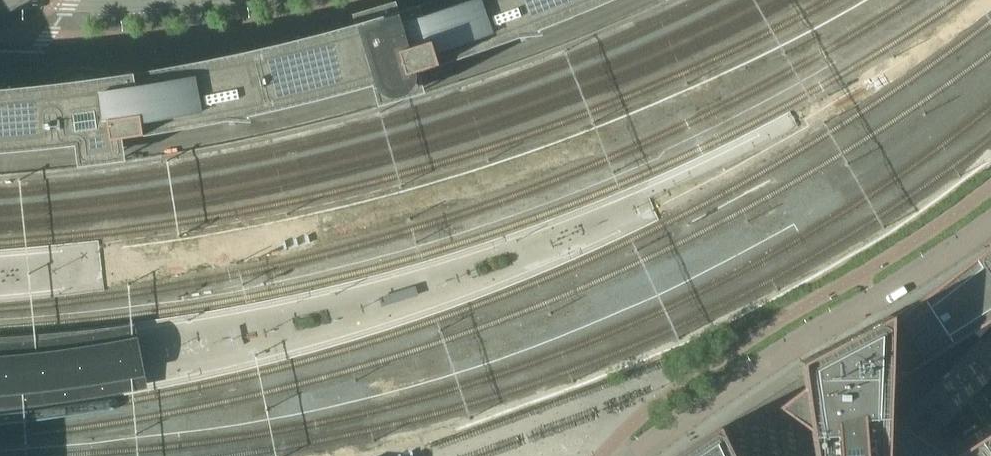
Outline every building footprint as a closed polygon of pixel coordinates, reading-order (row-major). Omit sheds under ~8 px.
[(37,150),(76,145),(78,155),(79,166),(125,160),(123,149),(122,139),(163,133),(206,125),(246,117),(288,108),(330,97),(373,85),(375,95),(378,106),(423,93),(420,82),(417,72),(449,62),(496,46),(556,23),(602,4),(612,0),(439,0),(437,1),(419,7),(398,13),(395,3),(353,15),(356,26),(339,31),(336,31),(318,36),(316,36),(316,37),(298,41),(296,42),(278,46),(275,46),(275,47),(257,51),(255,51),(255,52),(237,56),(234,56),(216,60),(214,60),(196,64),(193,64),(175,68),(173,68),(155,71),(152,71),(152,72),(112,78),(109,76),(106,74),(102,72),(99,71),(95,70),(92,69),(88,68),(85,68),(81,68),(77,69),(74,70),(70,71),(67,72),(63,74),(60,76),(57,78),(54,80),(52,83),(49,86),(48,86),(30,88),(28,88),(9,90),(7,90),(0,91),(0,153),(37,150)] [(905,309),(890,318),(890,314),(889,315),(802,361),(801,361),(803,374),(721,427),(676,455),(990,455),(990,254),(905,309)]
